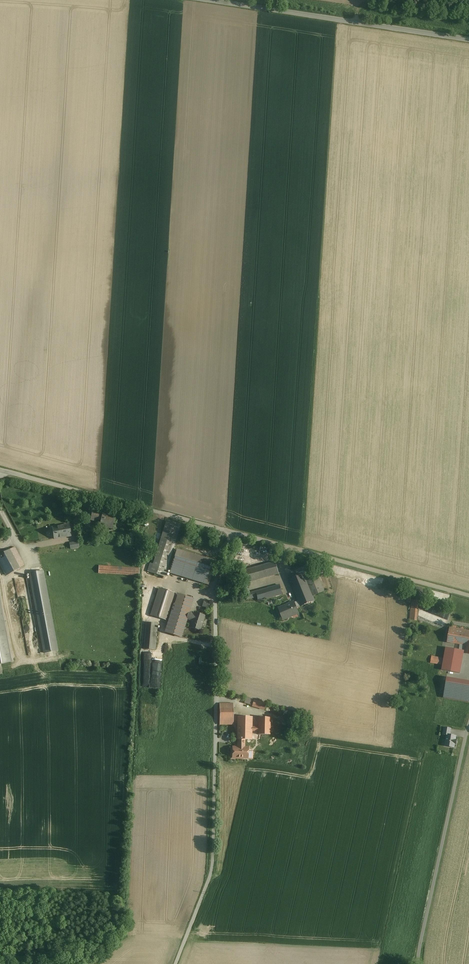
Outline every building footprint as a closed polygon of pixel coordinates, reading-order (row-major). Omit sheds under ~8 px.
[(114,517),(92,512),(90,520),(95,521),(95,520),(101,521),(99,528),(104,529),(105,528),(112,529),(114,517)] [(69,525),(52,528),(54,539),(71,536),(69,525)] [(165,568),(173,542),(161,538),(153,564),(150,563),(147,572),(165,577),(168,569),(165,568)] [(79,540),(70,542),(72,549),(81,547),(79,540)] [(241,540),(239,547),(272,555),(274,548),(241,540)] [(15,547),(0,555),(0,566),(6,576),(24,566),(15,547)] [(215,562),(177,550),(170,570),(209,581),(215,562)] [(278,574),(275,562),(245,570),(248,582),(278,574)] [(139,569),(99,566),(99,573),(138,575),(139,576),(139,569)] [(290,580),(298,601),(300,606),(300,607),(315,600),(313,596),(324,591),(315,570),(290,580)] [(43,571),(30,573),(44,653),(58,650),(43,571)] [(282,595),(279,585),(249,593),(247,584),(243,585),(246,600),(257,597),(258,601),(282,595)] [(181,637),(186,620),(188,613),(192,600),(162,589),(159,600),(164,602),(159,618),(166,620),(171,604),(174,605),(165,632),(181,637)] [(296,608),(300,606),(298,601),(294,603),(294,602),(278,608),(283,620),(298,614),(296,608)] [(447,610),(431,603),(426,615),(442,621),(447,610)] [(11,663),(0,605),(0,665),(11,663)] [(194,614),(188,613),(186,620),(192,622),(190,627),(200,631),(204,616),(194,613),(194,614)] [(155,651),(157,624),(146,623),(144,649),(155,651)] [(465,645),(468,646),(468,631),(450,628),(447,642),(465,645)] [(441,655),(449,656),(451,647),(442,646),(441,655)] [(460,673),(463,654),(464,652),(452,649),(448,672),(460,673)] [(445,659),(428,656),(427,662),(445,665),(445,659)] [(151,676),(151,688),(161,688),(160,677),(158,677),(158,668),(162,668),(162,665),(141,665),(141,676),(151,676)] [(446,682),(444,697),(468,701),(468,686),(446,682)] [(265,703),(254,700),(252,707),(264,710),(265,703)] [(233,724),(233,717),(233,704),(220,704),(220,725),(233,725),(233,724)] [(238,740),(244,740),(251,740),(252,731),(259,731),(258,735),(270,735),(270,718),(259,718),(259,728),(252,728),(252,718),(237,717),(237,724),(237,740),(238,740)] [(450,735),(447,734),(445,746),(454,748),(455,744),(456,744),(457,739),(456,739),(457,736),(450,735)] [(244,740),(238,740),(238,746),(236,748),(233,747),(233,748),(231,748),(231,753),(233,753),(232,758),(236,758),(236,759),(243,759),(243,758),(248,758),(248,748),(244,748),(244,740)]
